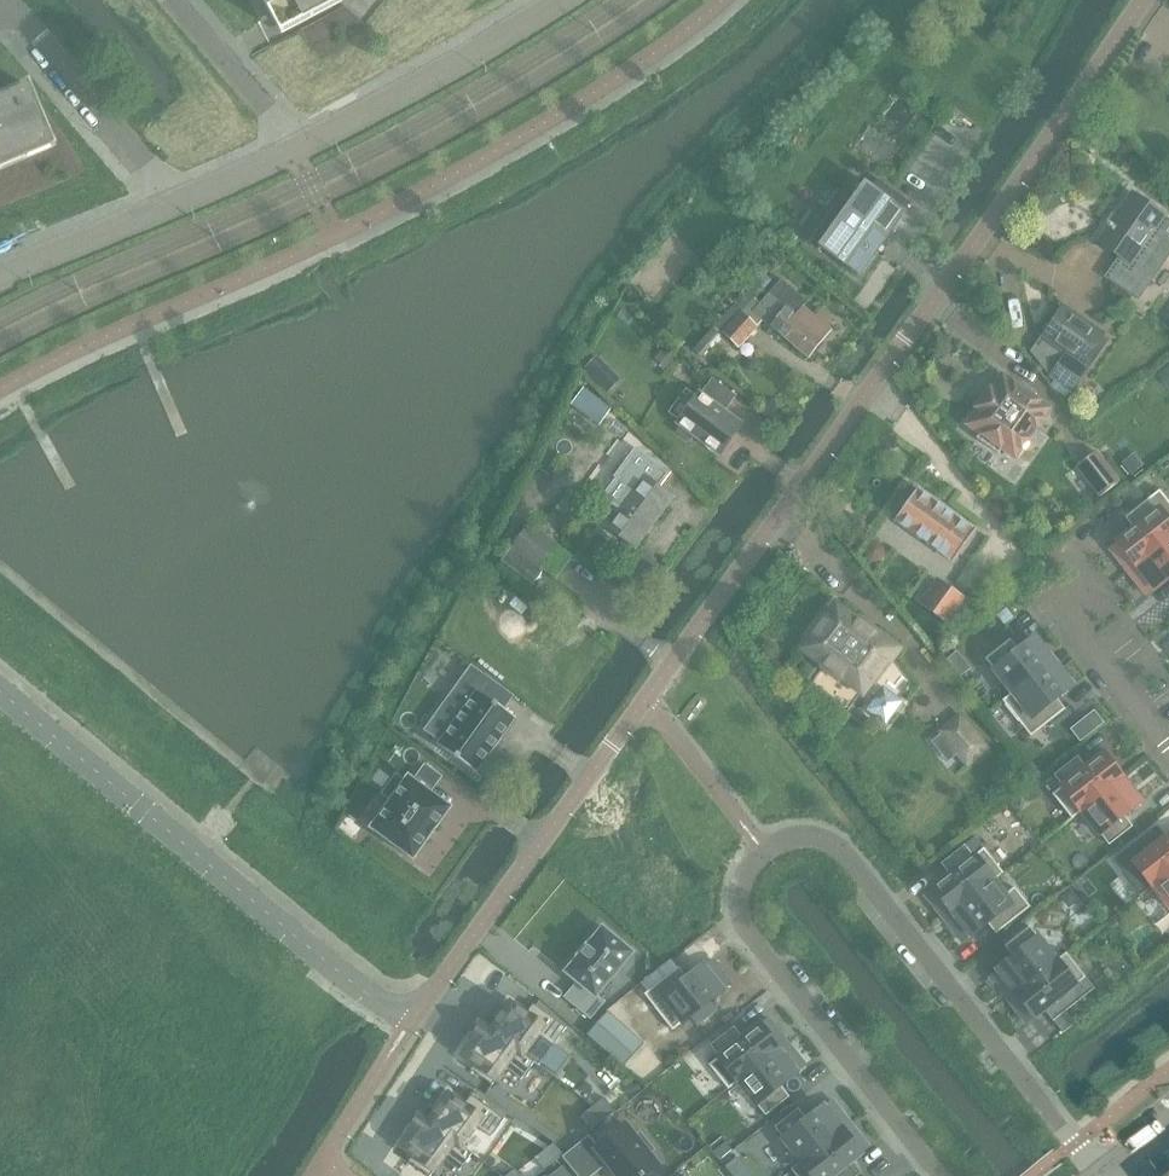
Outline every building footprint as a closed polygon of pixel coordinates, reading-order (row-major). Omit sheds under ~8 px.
[(273,19),(277,26),(281,35),(343,2),(341,0),(263,0),(273,19)] [(53,147),(27,85),(0,96),(0,170),(53,147)] [(859,276),(906,211),(865,182),(848,204),(840,199),(811,240),(819,245),(818,246),(859,276)] [(1165,217),(1165,216),(1132,193),(1115,216),(1117,217),(1111,225),(1108,223),(1106,226),(1108,227),(1097,242),(1119,257),(1107,275),(1137,296),(1161,262),(1164,263),(1168,256),(1168,220),(1165,217)] [(703,276),(690,265),(684,273),(697,284),(703,276)] [(757,327),(742,312),(771,281),(764,274),(712,330),(694,351),(701,357),(723,333),(739,348),(757,327)] [(832,320),(821,311),(815,318),(803,308),(807,304),(779,281),(753,313),(809,358),(831,331),(827,327),(832,320)] [(1081,366),(1104,334),(1064,306),(1031,353),(1050,377),(1072,392),(1087,370),(1081,366)] [(662,349),(654,358),(666,370),(674,361),(662,349)] [(597,357),(582,371),(606,394),(620,380),(597,357)] [(1015,458),(1050,409),(1033,397),(1036,393),(1023,383),(1020,388),(1003,376),(992,390),(990,388),(976,409),(978,411),(968,425),(980,434),(977,439),(999,454),(1002,449),(1015,458)] [(742,425),(724,412),(736,396),(712,379),(701,395),(699,393),(677,423),(681,425),(676,432),(690,442),(695,436),(720,454),(742,425)] [(584,389),(571,406),(599,426),(611,408),(584,389)] [(1121,481),(1098,450),(1077,466),(1100,497),(1121,481)] [(634,548),(672,497),(641,474),(630,490),(621,483),(609,500),(617,506),(604,524),(634,548)] [(974,531),(918,491),(919,490),(918,489),(895,521),(896,522),(896,521),(952,561),(952,562),(953,563),(976,531),(975,530),(974,531)] [(1159,490),(1125,517),(1134,529),(1117,542),(1118,543),(1110,549),(1121,563),(1129,556),(1138,567),(1168,542),(1168,503),(1159,490)] [(538,568),(556,544),(530,525),(512,549),(538,568)] [(1138,567),(1143,575),(1135,581),(1146,594),(1154,588),(1155,589),(1168,578),(1168,542),(1138,567)] [(947,623),(964,599),(938,581),(921,604),(947,623)] [(868,682),(893,650),(836,607),(805,649),(825,664),(821,669),(838,681),(842,676),(862,691),(864,688),(876,697),(866,710),(885,725),(902,702),(883,688),(880,691),(868,682)] [(1012,693),(1054,662),(1035,638),(1019,651),(1010,639),(985,659),(1012,693)] [(1065,709),(1056,698),(1073,685),(1054,662),(1012,693),(1002,700),(1031,736),(1065,709)] [(476,773),(515,718),(503,709),(512,697),(471,667),(446,702),(461,713),(440,742),(438,745),(476,773)] [(987,750),(960,716),(939,732),(967,766),(987,750)] [(1081,811),(1122,778),(1103,754),(1086,768),(1077,756),(1054,775),(1063,786),(1052,794),(1072,819),(1081,811)] [(392,800),(371,829),(413,860),(451,808),(430,792),(441,777),(425,766),(414,781),(408,777),(404,782),(396,776),(383,794),(392,800)] [(1124,815),(1141,802),(1122,778),(1081,811),(1099,834),(1100,834),(1109,845),(1133,826),(1124,815)] [(1112,861),(1133,888),(1140,896),(1153,887),(1168,874),(1168,833),(1161,823),(1149,832),(1126,851),(1112,861)] [(994,881),(1003,873),(984,849),(973,857),(965,846),(941,864),(950,875),(933,889),(934,890),(926,896),(937,910),(945,903),(952,912),(994,881)] [(1153,887),(1168,908),(1168,874),(1153,887)] [(1030,907),(1014,887),(1005,895),(994,881),(952,912),(959,921),(951,928),(962,941),(970,935),(970,936),(987,923),(996,934),(1030,907)] [(1057,962),(1030,926),(1005,946),(1014,957),(997,970),(998,971),(990,978),(1001,991),(1009,985),(1016,994),(1057,962)] [(567,971),(565,973),(567,975),(568,974),(578,983),(565,998),(590,1018),(604,1002),(597,997),(597,996),(631,955),(633,953),(631,951),(631,952),(605,930),(603,928),(601,930),(590,944),(589,943),(578,956),(579,957),(567,971)] [(1067,954),(1057,962),(1016,994),(1023,1003),(1015,1009),(1026,1023),(1034,1017),(1035,1018),(1044,1010),(1053,1021),(1054,1021),(1063,1033),(1075,1024),(1065,1012),(1094,989),(1067,954)] [(731,984),(720,970),(712,976),(704,966),(688,979),(679,968),(645,995),(673,1031),(691,1017),(698,1025),(716,1011),(709,1002),(724,991),(723,990),(731,984)] [(510,1003),(490,1030),(534,1062),(539,1066),(563,1034),(567,1029),(533,1004),(526,1014),(510,1003)] [(738,1082),(778,1049),(771,1040),(779,1033),(769,1020),(761,1026),(760,1025),(743,1038),(734,1027),(710,1046),(719,1057),(709,1065),(728,1090),(738,1082)] [(475,1039),(463,1055),(475,1064),(471,1070),(492,1086),(505,1068),(521,1080),(534,1062),(490,1030),(483,1025),(482,1027),(475,1036),(475,1037),(474,1038),(475,1039)] [(780,1086),(797,1073),(796,1071),(804,1065),(794,1051),(786,1058),(778,1049),(738,1082),(756,1105),(757,1104),(766,1116),(789,1097),(780,1086)] [(448,1094),(428,1121),(463,1148),(477,1129),(493,1140),(506,1121),(471,1096),(464,1105),(448,1094)] [(604,1098),(592,1107),(603,1121),(615,1111),(604,1098)] [(843,1130),(836,1121),(844,1115),(833,1101),(825,1108),(824,1107),(807,1120),(798,1109),(775,1127),(784,1138),(783,1139),(801,1163),(843,1130)] [(592,1107),(581,1116),(592,1130),(603,1121),(592,1107)] [(401,1146),(413,1155),(409,1161),(429,1175),(431,1175),(443,1160),(459,1172),(472,1154),(463,1148),(428,1121),(421,1116),(420,1118),(419,1119),(419,1120),(414,1127),(413,1126),(413,1128),(412,1130),(413,1130),(401,1146)] [(648,1153),(653,1149),(641,1134),(636,1138),(625,1125),(597,1147),(588,1136),(562,1157),(577,1175),(592,1175),(607,1164),(617,1175),(647,1175),(659,1166),(648,1153)] [(861,1154),(860,1153),(869,1147),(858,1133),(850,1139),(843,1130),(801,1163),(812,1175),(851,1175),(844,1168),(861,1154)] [(563,1166),(550,1175),(571,1175),(563,1166)]
